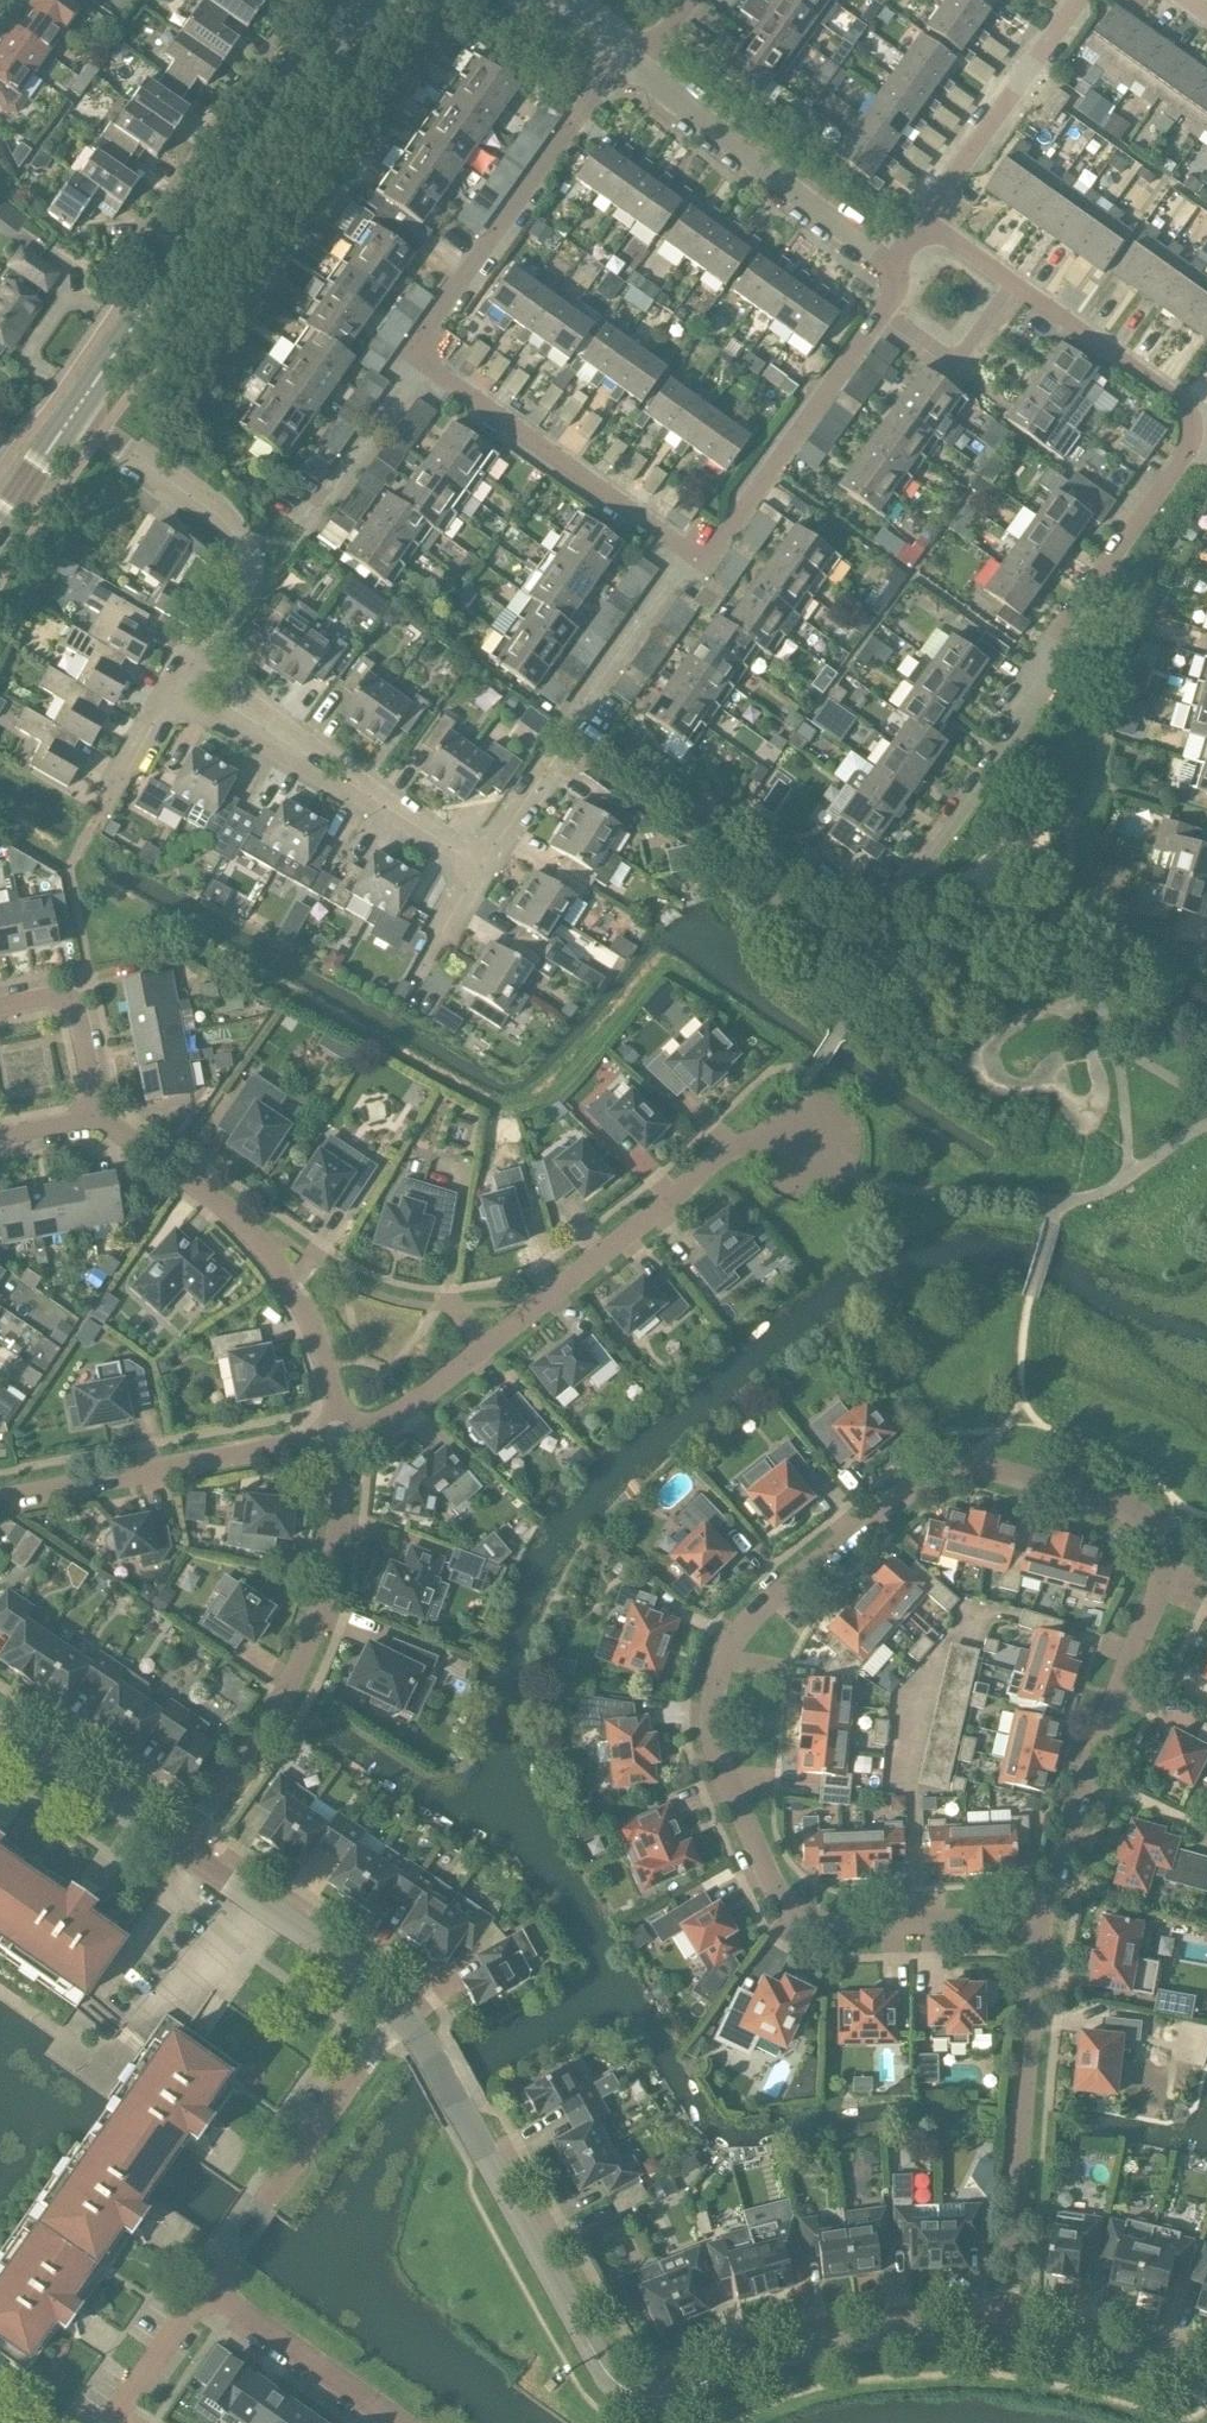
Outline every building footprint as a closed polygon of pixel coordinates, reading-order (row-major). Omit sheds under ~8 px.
[(33,11),(63,33),(79,11),(63,0),(32,0),(27,7),(33,11)] [(230,15),(209,0),(203,0),(180,33),(223,62),(240,39),(222,26),(230,15)] [(247,28),(264,4),(259,0),(209,0),(230,15),(247,28)] [(788,0),(772,0),(769,3),(765,0),(748,0),(747,1),(802,40),(801,42),(806,46),(822,25),(816,20),(788,0)] [(816,20),(830,0),(788,0),(816,20)] [(987,40),(990,36),(979,28),(991,11),(976,0),(946,0),(941,7),(987,40)] [(802,40),(747,1),(741,9),(760,23),(753,34),(749,31),(748,33),(787,61),(801,42),(802,40)] [(1109,71),(1114,64),(1113,63),(1142,23),(1118,5),(1089,46),(1102,56),(1097,63),(1109,71)] [(63,33),(33,11),(27,7),(20,17),(16,14),(8,25),(33,43),(48,54),(63,33)] [(941,7),(926,28),(960,52),(958,54),(971,63),(976,56),(965,47),(973,35),(985,43),(987,40),(941,7)] [(1137,80),(1166,39),(1142,23),(1113,63),(1114,64),(1109,71),(1114,64),(1125,72),(1120,79),(1132,88),(1137,80)] [(33,43),(8,25),(1,35),(5,38),(0,45),(0,50),(33,74),(48,54),(33,43)] [(717,42),(772,82),(773,81),(779,85),(793,65),(787,61),(748,33),(740,43),(725,32),(717,42)] [(223,62),(180,33),(164,56),(173,62),(165,74),(189,90),(197,79),(207,85),(223,62)] [(907,56),(952,89),(955,85),(944,77),(956,60),(921,35),(907,56)] [(1161,97),(1160,96),(1189,56),(1166,39),(1137,80),(1149,89),(1144,96),(1156,105),(1161,97)] [(772,82),(717,42),(712,50),(732,64),(723,76),(755,99),(759,101),(772,82)] [(119,43),(110,54),(122,63),(131,51),(119,43)] [(33,74),(0,50),(0,103),(4,111),(17,112),(26,99),(24,98),(24,99),(19,95),(33,74)] [(840,51),(834,52),(828,60),(839,68),(847,57),(840,51)] [(460,76),(505,108),(520,87),(475,55),(460,76)] [(952,89),(907,56),(892,76),(938,109),(941,105),(930,96),(938,84),(950,92),(952,89)] [(1183,113),(1206,79),(1206,69),(1189,56),(1160,96),(1161,97),(1172,105),(1167,113),(1178,121),(1184,113),(1183,113)] [(80,76),(89,83),(99,70),(90,63),(80,76)] [(400,70),(392,82),(401,89),(410,77),(400,70)] [(825,89),(825,88),(830,82),(830,81),(817,72),(811,79),(825,89)] [(189,90),(165,74),(157,86),(147,79),(131,102),(174,132),(190,109),(181,102),(189,90)] [(80,76),(71,90),(80,96),(89,83),(80,76)] [(505,108),(460,76),(447,94),(492,127),(505,108)] [(878,96),(924,129),(927,124),(916,116),(924,104),(936,112),(938,109),(892,76),(878,96)] [(1085,98),(1093,87),(1084,80),(1083,79),(1075,90),(1075,91),(1082,96),(1085,98)] [(1184,113),(1196,122),(1190,130),(1202,138),(1206,130),(1206,129),(1206,79),(1183,113),(1184,113)] [(1042,111),(1055,121),(1064,109),(1072,97),(1059,87),(1042,111)] [(492,127),(447,94),(432,114),(478,147),(492,127)] [(864,116),(910,148),(913,144),(901,136),(910,124),(922,132),(924,129),(878,96),(864,116)] [(174,132),(131,102),(114,127),(110,124),(101,137),(131,157),(139,145),(156,157),(174,132)] [(419,134),(464,166),(478,147),(432,114),(419,134)] [(1164,114),(1155,127),(1167,135),(1176,123),(1164,114)] [(850,135),(896,168),(899,164),(887,156),(896,143),(908,152),(910,148),(864,116),(850,135)] [(534,136),(542,125),(533,118),(525,129),(534,136)] [(808,130),(800,124),(797,129),(805,135),(808,130)] [(552,132),(542,125),(534,136),(544,143),(552,132)] [(450,186),(464,166),(419,134),(404,154),(450,186)] [(850,135),(835,156),(868,180),(867,182),(880,191),(885,183),(873,175),(882,163),(894,171),(896,168),(850,135)] [(131,157),(101,137),(92,149),(96,152),(79,176),(122,206),(140,180),(123,168),(131,157)] [(987,188),(1012,205),(1041,164),(1040,164),(1028,155),(1033,148),(1022,139),(987,188)] [(21,143),(15,152),(25,160),(32,150),(21,143)] [(597,193),(630,147),(626,144),(618,156),(601,144),(577,178),(597,193)] [(630,147),(597,193),(617,207),(650,161),(646,159),(638,170),(626,162),(634,150),(630,147)] [(1040,164),(1041,164),(1012,205),(1035,222),(1064,181),(1063,180),(1051,171),(1062,155),(1053,149),(1047,158),(1045,156),(1040,164)] [(450,186),(404,154),(391,173),(436,205),(450,186)] [(507,175),(515,164),(505,157),(497,168),(507,175)] [(650,161),(617,207),(637,221),(669,176),(665,173),(657,184),(645,176),(653,164),(650,161)] [(515,164),(507,175),(517,182),(524,170),(515,164)] [(1063,180),(1064,181),(1035,222),(1058,238),(1087,197),(1086,196),(1074,188),(1079,180),(1068,172),(1063,180)] [(122,206),(79,176),(75,173),(47,214),(71,230),(90,202),(113,218),(122,206)] [(325,173),(312,190),(326,200),(339,182),(325,173)] [(436,205),(391,173),(377,192),(367,184),(358,196),(378,210),(377,211),(407,232),(416,220),(422,224),(436,205)] [(1141,212),(1158,187),(1139,174),(1122,198),(1141,212)] [(637,221),(658,236),(682,203),(685,205),(693,193),(685,187),(677,198),(665,190),(673,178),(669,176),(637,221)] [(1086,196),(1087,197),(1058,238),(1081,255),(1110,214),(1110,213),(1097,204),(1103,197),(1091,189),(1086,196)] [(480,214),(488,203),(477,196),(469,207),(480,214)] [(8,221),(16,208),(0,197),(0,215),(8,221)] [(480,214),(489,220),(497,209),(488,203),(480,214)] [(1110,213),(1110,214),(1081,255),(1106,272),(1135,231),(1121,221),(1126,214),(1115,206),(1110,213)] [(407,232),(377,211),(374,215),(363,207),(344,234),(355,242),(354,244),(400,276),(416,255),(399,243),(407,232)] [(665,241),(686,256),(718,210),(715,208),(706,219),(689,207),(665,241)] [(718,210),(686,256),(706,270),(738,225),(734,221),(726,233),(714,224),(722,213),(718,210)] [(1117,273),(1141,290),(1170,249),(1169,248),(1157,240),(1163,232),(1152,224),(1117,273)] [(738,225),(706,270),(727,285),(750,252),(753,254),(762,241),(754,235),(745,247),(733,238),(742,227),(738,225)] [(1169,248),(1170,249),(1141,290),(1164,306),(1193,265),(1192,265),(1180,256),(1186,249),(1185,248),(1175,241),(1169,248)] [(400,276),(354,244),(340,263),(386,296),(400,276)] [(10,348),(41,304),(34,299),(42,287),(46,290),(58,273),(23,248),(3,277),(7,280),(0,291),(0,296),(1,296),(0,298),(0,341),(10,348)] [(734,290),(755,305),(787,260),(783,256),(774,268),(758,256),(734,290)] [(1193,265),(1164,306),(1187,323),(1206,295),(1206,275),(1203,273),(1206,267),(1206,264),(1198,257),(1192,265),(1193,265)] [(271,258),(267,265),(277,272),(282,265),(271,258)] [(787,260),(755,305),(774,319),(807,274),(802,270),(793,281),(782,273),(791,262),(787,260)] [(386,296),(340,263),(327,282),(372,315),(386,296)] [(494,305),(506,314),(510,316),(534,282),(513,267),(489,300),(487,299),(478,311),(486,317),(494,305)] [(612,299),(625,280),(611,270),(598,289),(612,299)] [(807,274),(774,319),(794,333),(827,288),(822,285),(814,296),(802,288),(811,276),(807,274)] [(372,315),(327,282),(313,302),(359,334),(372,315)] [(534,282),(510,316),(506,314),(498,325),(505,331),(514,319),(526,328),(529,330),(554,296),(534,282)] [(626,296),(645,311),(656,297),(636,283),(626,296)] [(827,288),(794,333),(815,348),(839,315),(841,316),(850,304),(842,299),(834,310),(822,302),(830,290),(827,288)] [(654,301),(663,308),(670,298),(661,292),(654,301)] [(1187,323),(1206,337),(1206,295),(1187,323)] [(554,296),(529,330),(526,328),(518,339),(525,345),(534,333),(546,342),(549,344),(574,310),(554,296)] [(406,316),(415,305),(405,298),(397,309),(406,316)] [(359,334),(313,302),(299,321),(310,328),(309,329),(354,361),(356,359),(346,352),(359,334)] [(415,305),(406,316),(416,322),(424,311),(415,305)] [(675,315),(683,320),(688,313),(680,308),(675,315)] [(574,310),(549,344),(546,342),(537,354),(545,359),(553,347),(570,359),(594,325),(574,310)] [(586,362),(598,371),(602,374),(626,339),(606,324),(582,358),(580,356),(571,368),(577,373),(578,374),(586,362)] [(354,361),(309,329),(295,348),(340,381),(354,361)] [(379,355),(387,344),(377,336),(369,348),(379,355)] [(598,371),(590,383),(598,388),(606,377),(618,385),(622,388),(646,353),(626,339),(602,374),(598,371)] [(396,350),(387,344),(379,355),(388,361),(396,350)] [(1043,371),(1092,406),(1103,390),(1090,381),(1097,371),(1061,345),(1043,371)] [(340,381),(295,348),(281,368),(326,401),(340,381)] [(622,388),(618,385),(610,397),(618,402),(626,391),(642,403),(667,369),(646,353),(622,388)] [(863,364),(871,370),(879,359),(871,353),(863,364)] [(512,368),(515,361),(498,354),(488,377),(521,390),(528,374),(512,368)] [(198,366),(205,371),(212,360),(205,356),(198,366)] [(879,359),(871,370),(881,378),(889,366),(879,359)] [(761,374),(793,393),(800,381),(768,362),(761,374)] [(326,401),(281,368),(267,387),(313,420),(326,401)] [(560,372),(552,384),(563,392),(577,373),(571,368),(560,372)] [(953,422),(969,400),(923,368),(908,389),(953,422)] [(370,371),(366,376),(385,390),(391,382),(371,369),(370,371)] [(1025,395),(1061,420),(1062,420),(1075,430),(1092,406),(1043,371),(1025,395)] [(691,394),(670,379),(646,413),(644,411),(635,423),(643,429),(651,417),(663,426),(666,428),(691,394)] [(313,420),(267,387),(254,406),(300,438),(313,420)] [(953,422),(908,389),(895,407),(940,440),(953,422)] [(844,409),(851,398),(843,392),(835,403),(844,409)] [(666,428),(663,426),(655,437),(662,443),(670,431),(683,440),(686,443),(711,408),(691,394),(666,428)] [(1025,395),(1008,420),(1063,459),(1081,434),(1075,430),(1062,420),(1061,420),(1025,395)] [(438,411),(419,398),(413,405),(433,419),(438,411)] [(851,398),(844,409),(854,416),(862,405),(851,398)] [(356,410),(347,403),(341,412),(339,414),(348,421),(356,410)] [(300,438),(254,406),(240,425),(259,438),(251,450),(266,461),(274,449),(286,457),(300,438)] [(940,440),(895,407),(881,427),(926,460),(940,440)] [(711,408),(686,443),(683,440),(674,452),(682,457),(690,445),(702,454),(706,457),(730,422),(711,408)] [(356,410),(348,421),(358,428),(366,417),(356,410)] [(1128,432),(1154,450),(1168,430),(1143,412),(1128,432)] [(994,421),(988,428),(1004,439),(1009,432),(994,421)] [(706,457),(702,454),(694,465),(702,471),(710,459),(727,472),(751,437),(730,422),(706,457)] [(484,476),(499,455),(454,423),(439,443),(484,476)] [(926,460),(881,427),(867,446),(913,479),(926,460)] [(808,442),(816,448),(824,436),(816,431),(808,442)] [(406,457),(409,452),(406,456),(396,450),(404,439),(394,432),(387,443),(405,457),(406,457)] [(1128,432),(1121,442),(1145,460),(1146,460),(1154,450),(1128,432)] [(824,436),(816,448),(827,455),(835,444),(824,436)] [(404,439),(396,450),(406,456),(409,452),(414,446),(404,439)] [(321,459),(329,449),(319,442),(312,452),(321,459)] [(484,476),(439,443),(425,463),(470,496),(484,476)] [(853,465),(899,498),(913,479),(867,446),(853,465)] [(329,449),(321,459),(331,466),(338,456),(329,449)] [(419,459),(409,452),(406,457),(405,457),(404,459),(414,466),(419,459)] [(1099,483),(1119,497),(1135,474),(1115,460),(1099,483)] [(470,496),(425,463),(411,483),(457,515),(470,496)] [(899,498),(853,465),(839,486),(884,518),(899,498)] [(657,491),(670,474),(659,466),(646,483),(657,491)] [(1062,477),(1048,467),(1037,483),(1053,494),(1037,517),(1073,542),(1091,517),(1100,524),(1108,513),(1083,495),(1062,477)] [(369,489),(376,478),(376,477),(367,471),(359,482),(369,489)] [(1083,495),(1108,513),(1116,502),(1115,501),(1116,501),(1076,472),(1069,482),(1062,477),(1083,495)] [(967,503),(977,510),(994,486),(978,475),(970,487),(976,491),(967,503)] [(369,489),(378,496),(386,485),(376,478),(369,489)] [(388,495),(433,528),(443,535),(457,515),(411,483),(398,501),(389,494),(388,495)] [(670,483),(669,502),(689,503),(690,484),(670,483)] [(374,515),(419,547),(433,528),(388,495),(374,515)] [(783,516),(764,502),(759,510),(778,524),(783,516)] [(967,503),(959,515),(969,522),(977,510),(967,503)] [(341,528),(349,517),(340,510),(332,521),(341,528)] [(564,533),(609,565),(624,545),(578,513),(564,533)] [(359,535),(405,567),(419,547),(374,515),(359,535)] [(349,517),(341,528),(350,534),(358,523),(349,517)] [(1073,542),(1037,517),(1020,541),(1056,566),(1073,542)] [(196,529),(186,541),(156,523),(130,564),(163,585),(186,547),(208,564),(221,548),(196,529)] [(827,578),(841,558),(796,525),(781,545),(827,578)] [(609,565),(564,533),(550,552),(596,584),(609,565)] [(405,567),(359,535),(346,554),(391,586),(405,567)] [(906,544),(894,536),(885,548),(897,557),(911,567),(922,553),(914,547),(913,549),(906,544)] [(732,548),(741,554),(748,543),(740,537),(732,548)] [(920,539),(914,547),(922,553),(928,545),(920,539)] [(1056,566),(1020,541),(1002,566),(1038,591),(1056,566)] [(748,543),(741,554),(751,561),(759,550),(748,543)] [(827,578),(781,545),(767,565),(813,597),(827,578)] [(536,571),(582,603),(596,584),(550,552),(536,571)] [(640,556),(635,563),(654,577),(659,569),(640,556)] [(74,576),(79,567),(65,559),(57,573),(67,578),(74,576)] [(813,597),(767,565),(754,584),(800,616),(813,597)] [(1038,591),(1002,566),(985,590),(1005,604),(997,616),(1022,634),(1030,622),(1021,615),(1038,591)] [(907,575),(895,567),(866,607),(878,615),(907,575)] [(522,591),(578,630),(578,629),(568,622),(582,603),(536,571),(522,591)] [(390,603),(351,574),(339,591),(379,619),(390,603)] [(705,587),(713,593),(721,582),(712,576),(705,587)] [(169,582),(156,607),(176,619),(190,594),(169,582)] [(721,582),(713,593),(723,600),(731,589),(721,582)] [(800,616),(754,584),(740,603),(786,635),(800,616)] [(72,626),(72,627),(138,664),(151,640),(139,634),(150,616),(96,585),(85,604),(111,620),(99,641),(72,626)] [(608,601),(617,608),(625,596),(616,590),(608,601)] [(564,649),(578,630),(522,591),(518,596),(528,603),(518,617),(564,649)] [(677,599),(696,613),(702,605),(683,592),(677,599)] [(625,596),(617,608),(627,615),(635,603),(625,596)] [(264,663),(278,673),(315,622),(319,616),(316,614),(315,614),(297,601),(294,605),(282,597),(272,610),(264,605),(252,622),(259,627),(259,628),(259,629),(256,633),(268,641),(259,654),(266,659),(264,663)] [(786,635),(740,603),(727,622),(773,654),(786,635)] [(456,605),(447,616),(455,622),(464,610),(456,605)] [(402,615),(400,614),(389,607),(388,606),(379,619),(388,625),(396,624),(402,615)] [(773,654),(727,622),(726,622),(717,615),(703,635),(748,667),(761,649),(771,656),(773,654)] [(564,649),(518,617),(504,637),(550,669),(564,649)] [(315,622),(278,673),(292,683),(295,680),(302,685),(318,662),(329,670),(325,675),(326,676),(348,645),(315,622)] [(658,626),(666,632),(659,642),(670,650),(673,645),(674,645),(678,639),(659,625),(658,626)] [(658,626),(651,637),(659,642),(666,632),(658,626)] [(138,664),(72,627),(61,646),(88,661),(76,682),(49,667),(49,668),(114,705),(128,681),(116,675),(126,658),(137,664),(138,664)] [(589,646),(597,635),(588,629),(580,640),(589,646)] [(970,687),(971,685),(976,687),(982,678),(979,674),(987,662),(997,669),(1005,657),(1004,656),(1010,649),(986,632),(981,640),(980,639),(972,651),(951,636),(934,661),(925,655),(970,687)] [(597,635),(589,646),(599,653),(607,642),(597,635)] [(748,667),(703,635),(689,655),(734,687),(748,667)] [(863,650),(873,656),(883,643),(873,636),(863,650)] [(550,669),(504,637),(490,657),(536,689),(550,669)] [(863,650),(855,661),(865,667),(873,656),(863,650)] [(734,687),(689,655),(675,674),(721,706),(734,687)] [(970,687),(925,655),(908,680),(916,686),(952,712),(970,687)] [(345,721),(359,731),(390,688),(368,673),(375,664),(363,656),(341,686),(342,687),(346,682),(356,689),(340,712),(347,718),(345,721)] [(623,675),(632,681),(640,670),(631,664),(623,675)] [(570,674),(560,667),(552,678),(562,686),(562,685),(570,674)] [(114,705),(49,668),(38,687),(65,702),(53,723),(26,708),(26,709),(33,713),(91,746),(104,722),(93,716),(97,708),(102,699),(114,705)] [(640,670),(632,681),(642,689),(650,677),(640,670)] [(570,674),(562,685),(562,686),(572,692),(580,681),(570,674)] [(721,706),(675,674),(661,694),(706,726),(721,706)] [(811,685),(823,694),(828,686),(817,677),(811,685)] [(1201,680),(1193,705),(1206,709),(1206,682),(1201,680)] [(829,697),(839,704),(848,692),(838,685),(829,697)] [(952,712),(916,686),(898,711),(910,719),(935,737),(936,736),(935,735),(952,712)] [(1144,692),(1128,687),(1120,711),(1137,716),(1144,692)] [(390,688),(359,731),(373,741),(376,738),(383,743),(400,720),(410,728),(407,733),(429,703),(417,695),(411,704),(390,688)] [(706,726),(661,694),(647,714),(672,732),(663,743),(684,758),(692,746),(706,726)] [(514,709),(520,700),(512,695),(506,704),(514,709)] [(829,697),(824,705),(821,709),(830,716),(839,704),(829,697)] [(1193,705),(1185,731),(1206,737),(1206,736),(1206,709),(1193,705)] [(91,746),(33,713),(26,709),(15,728),(42,743),(29,765),(68,787),(81,763),(70,757),(79,740),(91,746)] [(1140,718),(1120,712),(1114,730),(1135,737),(1140,718)] [(440,789),(471,747),(449,731),(456,723),(444,714),(422,744),(423,745),(427,740),(437,747),(421,770),(429,776),(426,779),(440,789)] [(936,736),(935,737),(910,719),(893,742),(929,768),(946,744),(936,736)] [(768,744),(780,752),(787,742),(775,734),(768,744)] [(440,789),(454,799),(457,796),(465,801),(474,788),(485,797),(492,787),(501,793),(519,768),(510,761),(514,756),(494,742),(484,756),(471,747),(440,789)] [(929,768),(893,742),(876,767),(912,792),(929,768)] [(191,803),(192,803),(216,761),(194,749),(179,775),(167,768),(149,799),(163,807),(183,818),(191,803)] [(847,782),(865,759),(853,750),(835,773),(847,782)] [(216,761),(192,803),(184,819),(229,844),(238,828),(227,822),(239,800),(227,793),(238,774),(216,761)] [(1200,761),(1199,767),(1185,762),(1178,783),(1182,784),(1178,798),(1206,806),(1206,763),(1200,761)] [(912,792),(876,767),(869,777),(862,772),(859,771),(856,771),(854,774),(849,780),(847,783),(894,817),(895,816),(900,817),(907,808),(904,804),(912,792)] [(894,817),(847,783),(846,784),(858,792),(840,817),(841,817),(828,835),(856,854),(860,848),(878,860),(886,849),(877,842),(894,817)] [(283,855),(306,813),(285,800),(269,826),(257,820),(255,823),(245,817),(238,828),(229,844),(273,869),(281,854),(283,855)] [(566,823),(606,848),(620,826),(626,830),(634,817),(608,801),(601,814),(580,800),(566,823)] [(723,810),(716,821),(727,829),(734,819),(723,810)] [(306,813),(283,855),(274,870),(319,895),(331,875),(320,869),(331,848),(319,841),(328,825),(306,813)] [(638,825),(639,829),(655,827),(643,818),(638,825)] [(1203,845),(1206,832),(1166,819),(1157,847),(1180,854),(1175,871),(1206,880),(1206,846),(1203,845)] [(104,832),(114,838),(121,826),(110,820),(104,832)] [(564,872),(590,888),(598,875),(592,871),(606,848),(566,823),(551,846),(572,859),(564,872)] [(373,906),(397,864),(375,852),(364,871),(351,864),(342,881),(331,875),(319,895),(344,909),(352,894),(373,906)] [(823,859),(816,869),(837,883),(843,874),(823,859)] [(419,876),(397,864),(373,906),(365,921),(399,940),(416,909),(404,902),(419,876)] [(1175,871),(1152,865),(1139,910),(1179,922),(1183,909),(1205,915),(1206,908),(1206,880),(1175,871)] [(521,894),(561,919),(576,897),(582,900),(590,888),(564,872),(557,884),(536,871),(521,894)] [(28,949),(19,902),(20,902),(17,889),(8,891),(11,908),(5,909),(1,906),(0,906),(0,954),(28,949)] [(64,894),(49,897),(54,922),(69,920),(64,894)] [(520,942),(557,966),(558,966),(573,975),(581,962),(578,960),(553,932),(561,919),(521,894),(507,917),(528,930),(520,942)] [(49,897),(20,902),(19,902),(28,949),(58,943),(54,922),(49,897)] [(1112,903),(1107,917),(1123,921),(1124,922),(1128,911),(1129,908),(1112,903)] [(297,934),(282,925),(275,938),(290,947),(297,934)] [(477,964),(517,990),(531,967),(549,979),(557,966),(520,942),(512,954),(492,941),(477,964)] [(477,964),(463,987),(483,1000),(476,1012),(501,1028),(509,1016),(519,1013),(529,997),(517,990),(477,964)] [(124,982),(129,1012),(176,1002),(170,973),(124,982)] [(647,1003),(659,1014),(680,991),(668,981),(647,1003)] [(408,994),(399,989),(394,997),(404,1002),(408,994)] [(189,1000),(176,1002),(129,1012),(135,1041),(182,1032),(180,1021),(175,1018),(174,1013),(191,1010),(189,1000)] [(431,1020),(454,1035),(463,1020),(441,1006),(431,1020)] [(663,1053),(648,1068),(676,1094),(687,1083),(697,1094),(708,1084),(710,1087),(712,1085),(713,1084),(713,1083),(713,1082),(712,1081),(712,1080),(716,1076),(717,1077),(718,1077),(720,1077),(721,1076),(723,1075),(720,1072),(738,1055),(735,1051),(736,1045),(733,1039),(727,1036),(721,1037),(708,1023),(670,1060),(663,1053)] [(182,1032),(135,1041),(141,1070),(188,1062),(188,1063),(201,1060),(199,1050),(182,1054),(181,1048),(184,1044),(182,1032)] [(630,1068),(638,1059),(622,1044),(614,1052),(630,1068)] [(213,1055),(212,1047),(199,1049),(199,1050),(201,1060),(214,1058),(213,1055)] [(194,1092),(188,1063),(188,1062),(141,1070),(147,1101),(194,1092)] [(254,1074),(219,1126),(235,1137),(230,1144),(245,1155),(243,1158),(256,1167),(258,1163),(262,1166),(267,1157),(275,1162),(293,1135),(285,1130),(288,1126),(282,1122),(279,1105),(285,1096),(254,1074)] [(588,1111),(613,1137),(623,1126),(645,1148),(648,1144),(655,1145),(663,1136),(663,1130),(666,1127),(651,1111),(651,1108),(640,1098),(638,1098),(632,1091),(620,1103),(608,1091),(588,1111)] [(559,1147),(544,1159),(557,1201),(570,1190),(569,1189),(574,1185),(584,1197),(610,1177),(582,1142),(571,1151),(569,1149),(559,1147)] [(295,1189),(303,1195),(302,1198),(314,1206),(316,1203),(328,1211),(333,1203),(346,1212),(369,1176),(355,1167),(351,1173),(319,1152),(295,1189)] [(536,1162),(532,1163),(538,1186),(547,1183),(542,1166),(536,1162)] [(483,1205),(480,1209),(483,1218),(488,1219),(496,1249),(526,1241),(515,1204),(529,1200),(519,1168),(494,1176),(499,1195),(482,1200),(483,1205)] [(84,1180),(95,1239),(93,1226),(123,1221),(118,1195),(114,1174),(84,1180)] [(54,1185),(63,1232),(74,1230),(77,1225),(82,1224),(85,1241),(95,1239),(84,1180),(54,1185)] [(138,1227),(136,1212),(140,1211),(148,1217),(162,1195),(141,1180),(133,1192),(118,1195),(123,1221),(124,1229),(138,1227)] [(375,1243),(393,1249),(392,1250),(395,1251),(395,1249),(401,1251),(401,1252),(403,1253),(403,1252),(420,1257),(428,1234),(448,1240),(456,1194),(423,1184),(421,1190),(400,1184),(390,1202),(392,1203),(390,1208),(387,1207),(375,1243)] [(34,1237),(33,1238),(35,1250),(45,1249),(42,1232),(47,1231),(52,1234),(63,1232),(54,1185),(25,1191),(34,1237)] [(0,1195),(0,1226),(3,1243),(33,1238),(34,1237),(25,1191),(0,1195)] [(708,1252),(693,1264),(717,1295),(738,1278),(732,1271),(758,1250),(739,1225),(741,1223),(732,1212),(730,1214),(728,1211),(725,1213),(724,1211),(712,1220),(714,1222),(707,1227),(709,1229),(703,1234),(701,1232),(695,1237),(708,1252)] [(752,1230),(762,1242),(769,1236),(759,1225),(752,1230)] [(158,1261),(134,1287),(160,1310),(184,1284),(205,1303),(228,1277),(207,1259),(211,1254),(197,1242),(194,1246),(176,1230),(152,1256),(158,1261)] [(764,1245),(771,1254),(779,1249),(771,1240),(764,1245)] [(47,1263),(45,1252),(37,1253),(39,1264),(47,1263)] [(118,1262),(108,1256),(100,1268),(101,1269),(110,1275),(118,1262)] [(40,1278),(28,1270),(22,1279),(35,1287),(41,1279),(40,1278)] [(98,1270),(90,1282),(99,1288),(107,1276),(98,1270)] [(607,1309),(628,1334),(656,1310),(668,1324),(688,1307),(667,1283),(655,1293),(643,1278),(623,1295),(621,1291),(607,1303),(610,1306),(607,1309)] [(101,1303),(91,1317),(104,1326),(113,1312),(101,1303)] [(89,1319),(81,1331),(93,1339),(101,1327),(89,1319)] [(61,1326),(53,1338),(62,1344),(71,1332),(61,1326)] [(212,1340),(216,1359),(230,1356),(238,1401),(246,1399),(247,1402),(261,1399),(260,1396),(285,1391),(284,1387),(287,1383),(289,1379),(288,1375),(285,1372),(281,1370),(280,1365),(273,1366),(269,1347),(262,1348),(259,1331),(212,1340)] [(548,1353),(532,1366),(554,1393),(569,1381),(572,1386),(588,1373),(599,1386),(619,1369),(592,1336),(580,1346),(573,1338),(551,1356),(548,1353)] [(32,1361),(33,1362),(45,1370),(52,1360),(39,1352),(32,1361)] [(169,1357),(158,1361),(163,1372),(173,1367),(169,1357)] [(80,1407),(70,1408),(74,1427),(83,1425),(83,1427),(109,1422),(110,1426),(128,1423),(127,1418),(130,1418),(127,1401),(148,1397),(143,1370),(129,1361),(119,1363),(119,1362),(96,1366),(99,1385),(76,1389),(80,1407)] [(29,1367),(22,1377),(35,1385),(41,1376),(29,1367)] [(13,1420),(24,1394),(0,1382),(0,1414),(13,1420)] [(470,1423),(473,1426),(472,1432),(479,1440),(485,1441),(496,1453),(510,1440),(519,1450),(533,1439),(535,1441),(549,1430),(524,1401),(512,1412),(496,1395),(482,1407),(485,1411),(483,1413),(478,1414),(474,1417),(472,1421),(470,1423)] [(840,1403),(811,1425),(840,1463),(854,1452),(860,1459),(891,1434),(884,1426),(892,1420),(880,1405),(872,1411),(866,1403),(850,1416),(840,1403)] [(747,1500),(757,1512),(760,1509),(774,1527),(780,1523),(782,1526),(787,1527),(791,1525),(794,1521),(794,1517),(791,1513),(812,1498),(803,1486),(815,1477),(788,1442),(766,1459),(776,1471),(748,1493),(751,1497),(747,1500)] [(399,1484),(394,1509),(411,1512),(410,1514),(413,1520),(422,1521),(426,1518),(427,1516),(430,1516),(435,1495),(450,1482),(461,1494),(475,1483),(446,1448),(433,1459),(428,1453),(408,1469),(404,1466),(395,1481),(399,1484)] [(190,1520),(208,1519),(207,1490),(188,1491),(190,1520)] [(294,1503),(273,1500),(273,1496),(259,1495),(258,1498),(249,1497),(246,1525),(231,1523),(229,1544),(273,1553),(276,1536),(290,1538),(292,1519),(296,1519),(297,1505),(294,1505),(294,1503)] [(671,1557),(700,1586),(701,1585),(706,1587),(712,1587),(716,1585),(719,1580),(719,1574),(716,1570),(732,1554),(711,1532),(725,1519),(701,1495),(679,1517),(695,1534),(671,1557)] [(961,1558),(973,1512),(971,1512),(970,1518),(963,1517),(961,1513),(949,1510),(944,1527),(931,1523),(921,1560),(937,1564),(940,1553),(961,1558)] [(984,1564),(996,1518),(973,1512),(961,1558),(984,1564)] [(107,1537),(106,1542),(108,1547),(113,1550),(118,1550),(119,1558),(141,1553),(144,1566),(159,1563),(171,1546),(167,1527),(150,1530),(147,1516),(131,1519),(130,1514),(116,1517),(117,1522),(112,1523),(114,1530),(109,1533),(107,1537)] [(1005,1570),(1006,1570),(1011,1550),(1012,1550),(1018,1527),(1006,1524),(1002,1527),(995,1525),(997,1518),(996,1518),(984,1564),(1005,1570)] [(6,1540),(15,1545),(25,1531),(16,1524),(6,1540)] [(1025,1553),(1012,1550),(1011,1550),(1006,1570),(1005,1570),(1003,1577),(1020,1581),(1022,1574),(1043,1580),(1055,1534),(1054,1533),(1052,1540),(1046,1538),(1044,1534),(1031,1531),(1025,1553)] [(10,1559),(23,1568),(33,1553),(41,1541),(28,1532),(10,1559)] [(897,1541),(914,1558),(918,1546),(904,1533),(897,1541)] [(1043,1580),(1066,1586),(1078,1539),(1055,1534),(1043,1580)] [(1078,1539),(1066,1586),(1087,1591),(1085,1599),(1101,1603),(1108,1575),(1111,1565),(1097,1561),(1100,1549),(1088,1546),(1084,1548),(1078,1546),(1079,1540),(1078,1539)] [(378,1600),(392,1605),(391,1609),(407,1615),(408,1611),(424,1617),(437,1580),(435,1580),(443,1559),(412,1547),(401,1575),(391,1571),(393,1565),(394,1566),(395,1564),(392,1563),(388,1575),(385,1574),(380,1587),(383,1588),(378,1600)] [(484,1560),(456,1550),(449,1568),(477,1578),(484,1560)] [(926,1591),(927,1593),(938,1581),(916,1562),(907,1572),(891,1558),(875,1577),(911,1608),(926,1591)] [(699,1585),(685,1571),(668,1587),(683,1599),(699,1585)] [(911,1608),(875,1577),(874,1578),(879,1582),(875,1587),(870,1587),(863,1596),(896,1625),(911,1608)] [(1018,1591),(1020,1581),(1003,1577),(1000,1587),(1018,1591)] [(938,1581),(927,1593),(948,1611),(959,1599),(938,1581)] [(201,1623),(226,1641),(234,1629),(254,1643),(265,1626),(261,1624),(272,1608),(268,1605),(271,1600),(254,1588),(250,1593),(240,1586),(229,1602),(220,1596),(201,1623)] [(667,1644),(668,1645),(677,1621),(651,1611),(655,1598),(623,1586),(617,1604),(632,1610),(632,1612),(633,1613),(634,1612),(633,1612),(635,1608),(639,1609),(629,1637),(625,1635),(626,1635),(624,1634),(624,1632),(605,1626),(594,1658),(613,1665),(614,1661),(657,1676),(666,1652),(664,1651),(667,1644)] [(21,1598),(8,1589),(0,1600),(0,1623),(2,1624),(3,1624),(3,1625),(21,1598)] [(896,1625),(863,1596),(855,1604),(855,1609),(851,1614),(846,1609),(845,1610),(881,1642),(896,1625)] [(21,1674),(48,1633),(26,1618),(34,1606),(21,1598),(3,1625),(15,1633),(0,1654),(0,1659),(21,1674)] [(1019,1625),(1031,1629),(1036,1613),(1024,1609),(1019,1625)] [(881,1642),(845,1610),(829,1629),(837,1636),(828,1647),(837,1655),(838,1655),(857,1673),(867,1660),(866,1659),(881,1642)] [(1039,1631),(1032,1652),(1077,1666),(1078,1665),(1071,1663),(1073,1656),(1077,1654),(1081,1642),(1059,1635),(1063,1622),(1036,1613),(1031,1629),(1039,1631)] [(48,1633),(21,1674),(23,1675),(24,1679),(42,1691),(71,1649),(48,1633)] [(926,1652),(933,1643),(924,1635),(916,1644),(926,1652)] [(998,1642),(987,1639),(984,1651),(995,1654),(998,1642)] [(349,1672),(350,1676),(353,1678),(350,1684),(374,1696),(374,1698),(390,1706),(391,1704),(401,1709),(420,1670),(430,1675),(437,1657),(395,1640),(389,1653),(369,1644),(359,1666),(355,1665),(352,1666),(350,1669),(349,1672)] [(920,1781),(950,1788),(981,1648),(952,1641),(920,1781)] [(926,1652),(916,1644),(909,1653),(919,1661),(926,1652)] [(71,1649),(42,1691),(52,1698),(56,1698),(66,1705),(84,1679),(96,1687),(114,1661),(101,1652),(93,1664),(71,1649)] [(1077,1666),(1032,1652),(1025,1674),(1070,1688),(1077,1666)] [(857,1673),(838,1655),(837,1655),(827,1666),(826,1679),(809,1678),(808,1690),(811,1694),(810,1700),(804,1700),(804,1701),(851,1706),(853,1684),(855,1684),(857,1673)] [(114,1737),(141,1697),(119,1681),(127,1670),(114,1661),(96,1687),(108,1696),(91,1721),(101,1728),(102,1732),(108,1736),(112,1735),(114,1737)] [(1070,1689),(1070,1688),(1025,1674),(1013,1671),(1007,1694),(1011,1695),(1009,1702),(1044,1712),(1046,1706),(1060,1710),(1064,1698),(1062,1694),(1064,1687),(1070,1689)] [(986,1697),(989,1686),(976,1683),(974,1694),(986,1697)] [(986,1697),(974,1694),(971,1705),(983,1708),(986,1697)] [(579,1696),(583,1729),(599,1727),(599,1732),(604,1737),(610,1738),(613,1763),(608,1766),(605,1771),(605,1778),(610,1782),(616,1783),(616,1786),(655,1780),(652,1762),(658,1761),(654,1735),(648,1736),(646,1717),(635,1719),(633,1704),(579,1696)] [(167,1735),(185,1709),(172,1700),(164,1712),(141,1697),(114,1737),(137,1753),(154,1727),(167,1735)] [(851,1706),(804,1701),(801,1724),(849,1729),(851,1706)] [(185,1709),(167,1735),(179,1744),(162,1769),(186,1785),(213,1745),(200,1736),(208,1724),(185,1709)] [(1012,1735),(1058,1746),(1058,1745),(1052,1743),(1053,1737),(1057,1734),(1060,1722),(1017,1712),(1012,1735)] [(875,1731),(888,1733),(889,1721),(876,1720),(875,1731)] [(849,1729),(801,1724),(799,1747),(846,1752),(849,1729)] [(1155,1761),(1161,1764),(1159,1767),(1194,1785),(1204,1765),(1206,1766),(1206,1726),(1198,1743),(1177,1732),(1169,1748),(1163,1745),(1155,1761)] [(875,1731),(874,1743),(886,1744),(888,1733),(875,1731)] [(1006,1758),(1053,1769),(1058,1746),(1012,1735),(1006,1758)] [(961,1748),(973,1751),(976,1740),(964,1737),(961,1748)] [(846,1752),(799,1747),(799,1748),(805,1749),(805,1755),(801,1758),(800,1771),(823,1773),(822,1787),(850,1790),(852,1775),(844,1774),(846,1752)] [(971,1762),(973,1751),(961,1748),(958,1759),(971,1762)] [(1006,1758),(1001,1781),(1044,1791),(1047,1779),(1044,1775),(1046,1768),(1052,1770),(1053,1769),(1006,1758)] [(258,1834),(281,1850),(308,1810),(316,1798),(280,1773),(262,1800),(275,1809),(258,1834)] [(955,1777),(952,1789),(963,1792),(966,1780),(955,1777)] [(850,1790),(822,1787),(820,1802),(848,1805),(850,1790)] [(922,1798),(922,1810),(936,1809),(935,1797),(922,1798)] [(316,1798),(308,1810),(281,1850),(283,1851),(284,1855),(290,1860),(294,1859),(304,1866),(321,1840),(333,1848),(352,1822),(316,1798)] [(668,1806),(619,1828),(626,1844),(631,1842),(641,1864),(636,1866),(645,1888),(698,1865),(689,1843),(682,1846),(676,1831),(679,1830),(668,1806)] [(840,1832),(819,1833),(818,1816),(802,1817),(804,1865),(818,1864),(819,1877),(831,1876),(835,1873),(841,1873),(841,1879),(843,1879),(840,1832)] [(990,1826),(992,1873),(994,1873),(993,1866),(1000,1866),(1003,1869),(1016,1869),(1015,1845),(1029,1845),(1028,1816),(1012,1817),(1012,1825),(990,1826)] [(967,1826),(945,1827),(945,1820),(929,1821),(930,1849),(944,1848),(945,1872),(958,1871),(961,1868),(967,1867),(968,1874),(969,1874),(967,1826)] [(1119,1881),(1148,1890),(1156,1863),(1171,1867),(1167,1879),(1206,1890),(1206,1857),(1177,1849),(1180,1839),(1164,1835),(1165,1829),(1135,1821),(1119,1881)] [(352,1822),(333,1848),(346,1857),(328,1882),(339,1889),(339,1893),(345,1897),(349,1896),(352,1898),(379,1858),(356,1842),(364,1831),(352,1822)] [(864,1831),(866,1878),(867,1878),(867,1872),(874,1871),(877,1875),(890,1874),(889,1851),(903,1850),(902,1822),(886,1822),(886,1830),(864,1831)] [(967,1826),(969,1874),(992,1873),(990,1826),(967,1826)] [(840,1832),(843,1879),(866,1878),(864,1831),(840,1832)] [(19,1887),(30,1872),(20,1865),(24,1860),(0,1843),(0,1914),(19,1887)] [(379,1858),(352,1898),(375,1914),(392,1888),(404,1896),(422,1870),(409,1861),(401,1873),(379,1858)] [(422,1870),(404,1896),(416,1905),(399,1930),(422,1946),(450,1906),(427,1891),(435,1879),(422,1870)] [(19,1887),(0,1914),(0,1934),(13,1943),(7,1952),(56,1987),(62,1978),(85,1994),(124,1938),(113,1931),(117,1925),(93,1908),(97,1902),(89,1897),(90,1896),(88,1896),(80,1891),(81,1890),(79,1890),(71,1884),(67,1890),(43,1874),(39,1879),(30,1872),(19,1887)] [(458,1894),(450,1906),(422,1946),(431,1952),(432,1956),(438,1960),(442,1960),(445,1962),(463,1936),(475,1945),(493,1918),(458,1894)] [(685,1904),(653,1924),(663,1941),(684,1928),(698,1952),(705,1948),(715,1964),(739,1950),(729,1933),(734,1930),(718,1904),(694,1919),(685,1904)] [(1096,1952),(1092,1970),(1097,1970),(1095,1983),(1155,1994),(1158,1980),(1158,1975),(1157,1971),(1155,1966),(1152,1963),(1148,1960),(1143,1959),(1138,1958),(1140,1946),(1144,1946),(1148,1944),(1150,1941),(1151,1937),(1150,1933),(1147,1930),(1143,1928),(1144,1924),(1124,1921),(1125,1918),(1111,1915),(1110,1918),(1107,1918),(1100,1953),(1096,1952)] [(463,1981),(477,2006),(528,1978),(530,1971),(511,1937),(482,1952),(490,1966),(463,1981)] [(717,2038),(749,2053),(759,2033),(785,2045),(809,1994),(807,1992),(807,1991),(809,1986),(805,1980),(799,1977),(791,1978),(789,1982),(788,1984),(784,1982),(782,1988),(764,1980),(751,2007),(735,1999),(717,2038)] [(929,1999),(930,2040),(948,2039),(948,2044),(968,2044),(968,2024),(983,2023),(982,1985),(964,1985),(964,1983),(947,1983),(947,1986),(944,1986),(944,1999),(929,1999)] [(1161,1991),(1157,2010),(1197,2018),(1201,1998),(1161,1991)] [(861,1995),(841,1995),(841,2036),(867,2036),(867,2041),(896,2041),(895,1995),(881,1995),(881,1992),(861,1992),(861,1995)] [(1085,2032),(1079,2088),(1096,2090),(1100,2093),(1109,2094),(1113,2092),(1118,2092),(1124,2037),(1140,2039),(1142,2022),(1109,2018),(1108,2035),(1085,2032)] [(96,2122),(167,2172),(191,2137),(196,2142),(214,2116),(209,2112),(217,2100),(216,2099),(215,2100),(211,2097),(219,2085),(220,2086),(221,2085),(220,2084),(227,2073),(172,2034),(156,2057),(146,2051),(135,2067),(136,2068),(137,2067),(145,2073),(132,2092),(124,2086),(125,2085),(123,2084),(96,2122)] [(930,2055),(915,2055),(916,2082),(937,2081),(937,2068),(930,2068),(930,2055)] [(565,2101),(573,2114),(601,2098),(620,2088),(612,2074),(581,2092),(567,2067),(563,2069),(560,2068),(553,2072),(552,2076),(525,2090),(538,2116),(565,2101)] [(601,2098),(573,2114),(580,2127),(553,2142),(559,2152),(558,2156),(561,2163),(565,2164),(566,2166),(609,2143),(596,2119),(608,2112),(601,2098)] [(40,2222),(96,2261),(112,2238),(116,2241),(115,2242),(116,2243),(125,2231),(131,2235),(149,2209),(143,2205),(167,2172),(96,2122),(70,2161),(71,2162),(72,2160),(80,2166),(66,2185),(58,2179),(59,2178),(58,2177),(47,2194),(56,2200),(40,2222)] [(609,2143),(566,2166),(580,2191),(607,2176),(614,2189),(642,2174),(633,2156),(616,2156),(609,2143)] [(681,2176),(696,2169),(690,2157),(676,2164),(681,2176)] [(643,2164),(648,2175),(659,2170),(653,2158),(643,2164)] [(640,2183),(612,2198),(620,2212),(648,2197),(640,2183)] [(911,2269),(939,2268),(938,2205),(911,2206),(911,2199),(894,2199),(895,2238),(910,2238),(911,2269)] [(938,2205),(939,2268),(950,2268),(953,2271),(961,2271),(964,2268),(967,2268),(966,2237),(982,2236),(981,2204),(938,2205)] [(845,2228),(852,2276),(854,2275),(857,2278),(865,2277),(867,2274),(879,2272),(875,2241),(890,2239),(886,2207),(844,2213),(843,2208),(841,2208),(844,2228),(845,2228)] [(1049,2266),(1051,2269),(1050,2274),(1079,2278),(1084,2247),(1099,2250),(1103,2218),(1060,2211),(1053,2256),(1050,2258),(1049,2266)] [(706,2212),(694,2215),(700,2235),(711,2232),(706,2212)] [(844,2228),(818,2231),(816,2217),(800,2219),(805,2251),(820,2249),(824,2280),(852,2276),(845,2228),(844,2228)] [(1137,2290),(1139,2291),(1156,2226),(1151,2225),(1148,2221),(1139,2218),(1134,2220),(1129,2219),(1128,2223),(1113,2219),(1105,2250),(1120,2254),(1112,2284),(1124,2287),(1126,2290),(1134,2292),(1137,2290)] [(748,2229),(753,2246),(754,2246),(766,2293),(769,2292),(772,2295),(779,2292),(781,2289),(793,2286),(785,2256),(800,2252),(792,2221),(777,2225),(776,2221),(771,2223),(766,2221),(758,2223),(754,2227),(748,2229)] [(25,2245),(16,2239),(4,2255),(5,2256),(6,2254),(14,2260),(0,2279),(0,2336),(29,2356),(37,2345),(38,2346),(39,2345),(38,2344),(46,2332),(50,2335),(49,2336),(51,2337),(59,2325),(65,2329),(83,2304),(77,2299),(86,2287),(85,2286),(84,2287),(79,2284),(96,2261),(40,2222),(25,2245)] [(1156,2226),(1139,2291),(1167,2298),(1174,2268),(1189,2272),(1197,2240),(1182,2236),(1183,2232),(1178,2231),(1174,2227),(1166,2225),(1161,2227),(1156,2226)] [(753,2246),(748,2229),(721,2236),(722,2239),(708,2243),(716,2274),(731,2270),(739,2300),(766,2293),(754,2246),(753,2246)] [(1196,2274),(1206,2278),(1206,2245),(1196,2274)] [(665,2275),(683,2321),(685,2320),(689,2321),(696,2318),(698,2315),(709,2310),(698,2282),(712,2276),(700,2246),(685,2252),(690,2265),(665,2275)] [(635,2272),(620,2278),(631,2306),(645,2301),(657,2331),(683,2321),(665,2275),(641,2285),(635,2272)] [(1206,2311),(1206,2287),(1199,2308),(1206,2311)] [(252,2374),(229,2358),(218,2374),(208,2387),(203,2395),(225,2411),(219,2420),(220,2421),(252,2374)] [(208,2387),(218,2374),(204,2364),(195,2378),(208,2387)] [(252,2374),(220,2421),(223,2422),(249,2422),(273,2389),(252,2374)] [(273,2389),(249,2422),(281,2422),(294,2404),(273,2389)] [(294,2404),(281,2422),(312,2422),(315,2418),(294,2404)]
